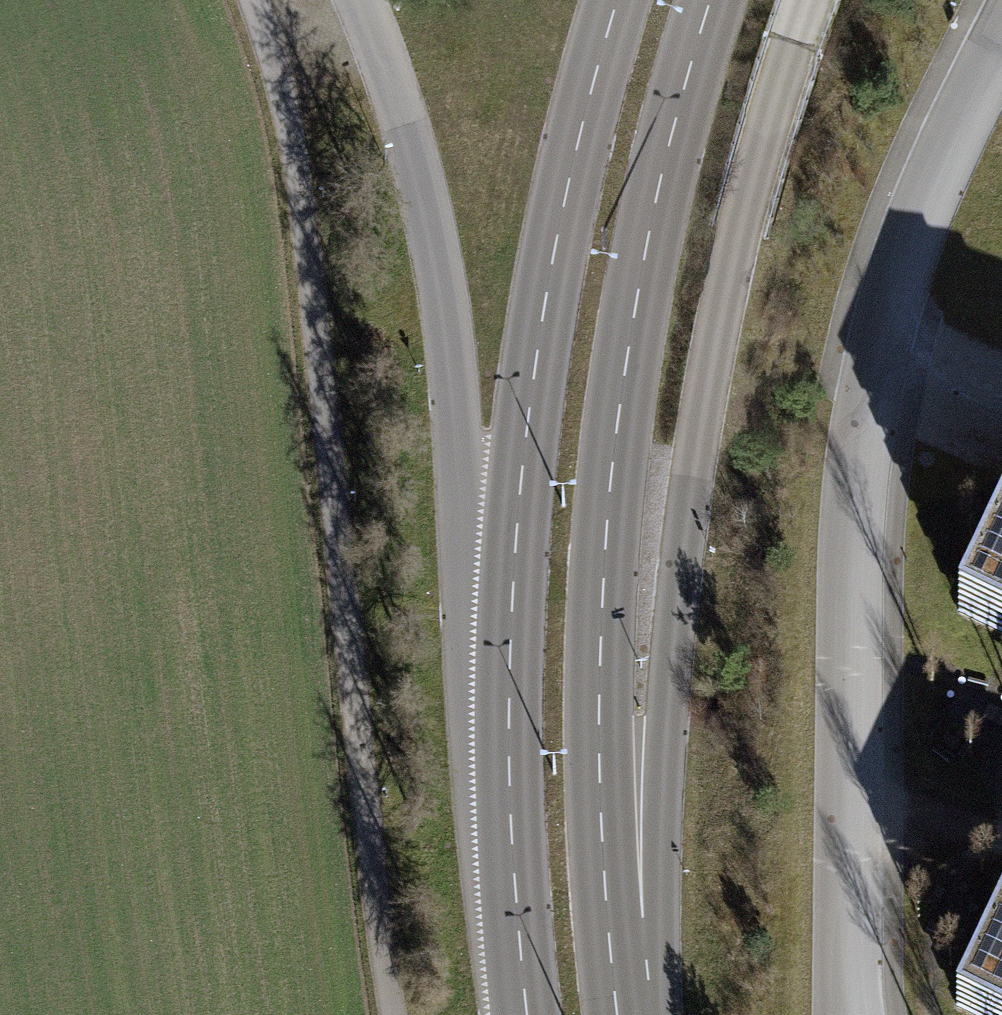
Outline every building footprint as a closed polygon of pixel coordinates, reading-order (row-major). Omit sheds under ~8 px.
[(959,613),(1001,634),(1001,521),(959,613)] [(956,1007),(973,1014),(1001,1014),(1001,911),(956,1007)]
